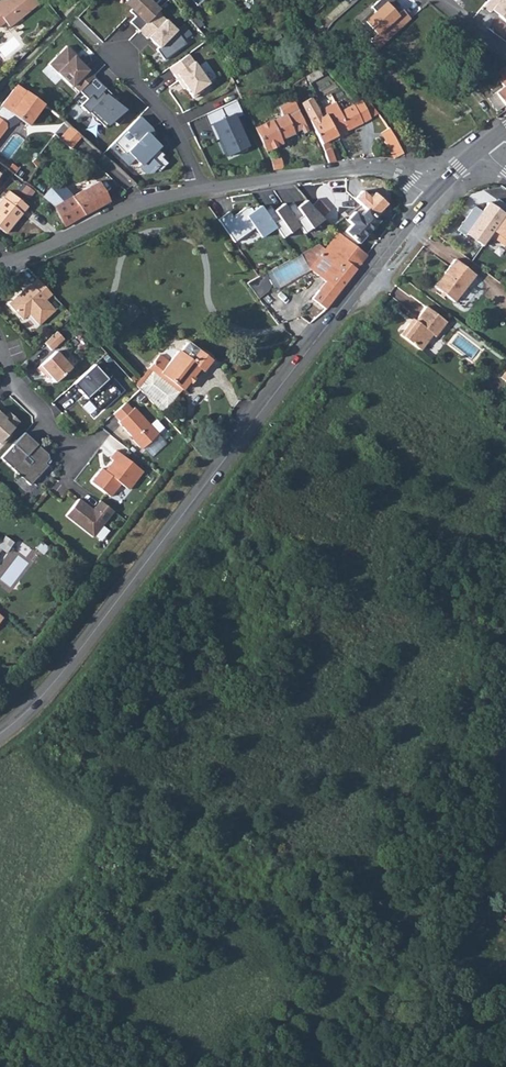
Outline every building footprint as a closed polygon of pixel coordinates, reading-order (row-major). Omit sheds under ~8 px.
[(2,18),(6,22),(33,0),(0,0),(0,19),(2,18)] [(127,0),(134,7),(130,11),(136,17),(131,22),(139,31),(157,12),(159,11),(150,1),(151,0),(127,0)] [(409,20),(402,10),(398,13),(386,0),(385,0),(365,21),(376,34),(367,43),(375,52),(409,20)] [(484,7),(490,13),(491,12),(505,23),(505,0),(490,0),(484,7)] [(157,12),(139,31),(148,39),(149,38),(155,45),(157,43),(160,46),(156,50),(164,61),(186,45),(176,31),(157,12)] [(67,47),(49,64),(71,86),(72,85),(79,92),(80,91),(94,77),(95,76),(88,69),(87,70),(81,65),(83,63),(67,47)] [(188,55),(169,69),(180,84),(182,83),(193,99),(203,92),(202,89),(209,84),(188,55)] [(318,70),(305,78),(308,84),(322,76),(318,70)] [(505,108),(505,74),(499,79),(503,86),(495,93),(505,108)] [(94,77),(80,91),(87,99),(81,105),(89,113),(92,110),(99,117),(97,119),(105,127),(112,119),(118,125),(129,114),(115,101),(113,103),(103,93),(106,89),(94,77)] [(5,131),(6,130),(10,129),(19,124),(21,121),(28,127),(45,107),(18,84),(2,105),(0,108),(0,138),(5,131)] [(310,100),(301,104),(320,141),(326,163),(334,162),(327,141),(337,137),(326,118),(320,120),(310,100)] [(224,119),(211,125),(224,154),(246,144),(235,120),(243,116),(236,102),(220,109),(224,119)] [(359,104),(341,115),(349,131),(378,115),(370,104),(366,106),(364,102),(359,104)] [(273,124),(258,132),(267,150),(281,143),(280,140),(302,129),(304,133),(308,131),(294,105),(281,112),(286,121),(274,126),(273,124)] [(337,108),(325,114),(326,118),(337,137),(349,131),(341,115),(337,108)] [(138,117),(113,143),(125,155),(127,152),(140,165),(138,167),(145,174),(152,173),(156,169),(159,172),(167,164),(161,158),(163,156),(148,140),(153,135),(150,129),(138,117)] [(73,147),(82,135),(70,125),(61,137),(73,147)] [(394,139),(385,144),(394,160),(404,155),(394,139)] [(0,156),(0,165),(6,170),(10,163),(1,155),(0,156)] [(38,158),(32,163),(37,168),(37,169),(42,162),(38,158)] [(279,159),(270,161),(273,171),(283,170),(279,159)] [(58,181),(44,198),(54,207),(64,228),(109,203),(99,184),(74,199),(58,181)] [(457,184),(451,192),(456,196),(464,188),(457,184)] [(0,204),(0,228),(6,233),(28,207),(10,192),(0,204)] [(318,200),(311,208),(323,219),(330,211),(318,200)] [(294,204),(286,209),(300,227),(305,235),(325,220),(323,219),(311,208),(307,202),(297,208),(294,204)] [(504,216),(487,203),(480,211),(473,206),(456,230),(463,236),(465,234),(482,246),(490,235),(504,216)] [(271,208),(264,213),(275,229),(283,240),(300,227),(286,209),(284,205),(274,212),(271,208)] [(229,214),(218,221),(235,244),(254,230),(261,239),(275,229),(264,213),(260,208),(253,213),(250,209),(245,210),(233,219),(229,214)] [(372,217),(366,210),(358,217),(354,213),(346,221),(351,226),(345,233),(350,237),(347,241),(356,247),(358,244),(359,245),(379,222),(372,217)] [(504,216),(490,235),(492,236),(486,245),(502,256),(505,250),(505,215),(504,216)] [(339,234),(330,244),(343,258),(356,270),(360,264),(348,256),(356,247),(347,241),(339,234)] [(312,301),(324,311),(356,270),(343,258),(330,244),(325,251),(309,271),(326,285),(312,301)] [(356,247),(348,256),(360,264),(367,256),(356,247)] [(455,258),(433,285),(454,301),(476,274),(455,258)] [(54,294),(39,279),(33,285),(33,284),(11,305),(26,321),(32,315),(43,326),(58,310),(48,300),(54,294)] [(130,324),(143,311),(134,303),(121,315),(130,324)] [(409,326),(400,338),(420,353),(433,336),(436,339),(448,324),(428,308),(412,328),(409,326)] [(52,337),(46,343),(52,350),(65,339),(58,331),(52,337)] [(188,344),(179,353),(199,370),(202,372),(210,362),(188,344)] [(59,350),(41,368),(48,374),(50,372),(60,382),(75,367),(59,350)] [(163,353),(138,381),(142,385),(154,372),(159,377),(162,374),(172,361),(163,353)] [(172,361),(162,374),(183,391),(199,370),(179,353),(172,361)] [(95,364),(74,383),(99,410),(120,390),(95,364)] [(126,403),(113,414),(119,421),(118,422),(134,439),(133,440),(142,449),(158,434),(134,408),(132,409),(126,403)] [(3,444),(12,434),(9,431),(19,421),(10,412),(5,417),(0,412),(0,441),(3,444)] [(25,432),(1,457),(30,484),(48,465),(45,462),(49,458),(48,453),(25,432)] [(101,467),(91,481),(110,496),(120,483),(128,489),(142,471),(115,449),(109,457),(112,459),(105,470),(101,467)] [(93,536),(113,510),(100,500),(92,509),(78,498),(65,515),(93,536)]
